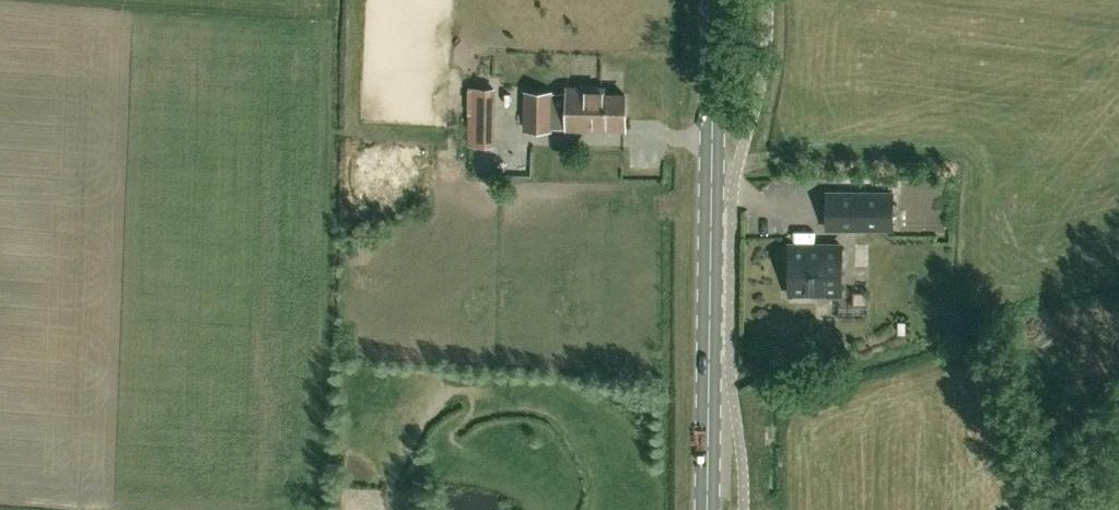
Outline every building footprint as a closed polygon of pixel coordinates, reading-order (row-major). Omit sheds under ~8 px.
[(625,129),(625,94),(603,94),(603,87),(568,87),(568,128),(625,129)] [(471,88),(471,144),(494,144),(494,88),(471,88)] [(526,91),(526,128),(552,128),(552,91),(526,91)] [(893,193),(849,193),(827,193),(827,228),(893,228),(893,193)] [(842,293),(842,245),(790,245),(790,293),(794,293),(794,298),(812,298),(812,293),(842,293)]
